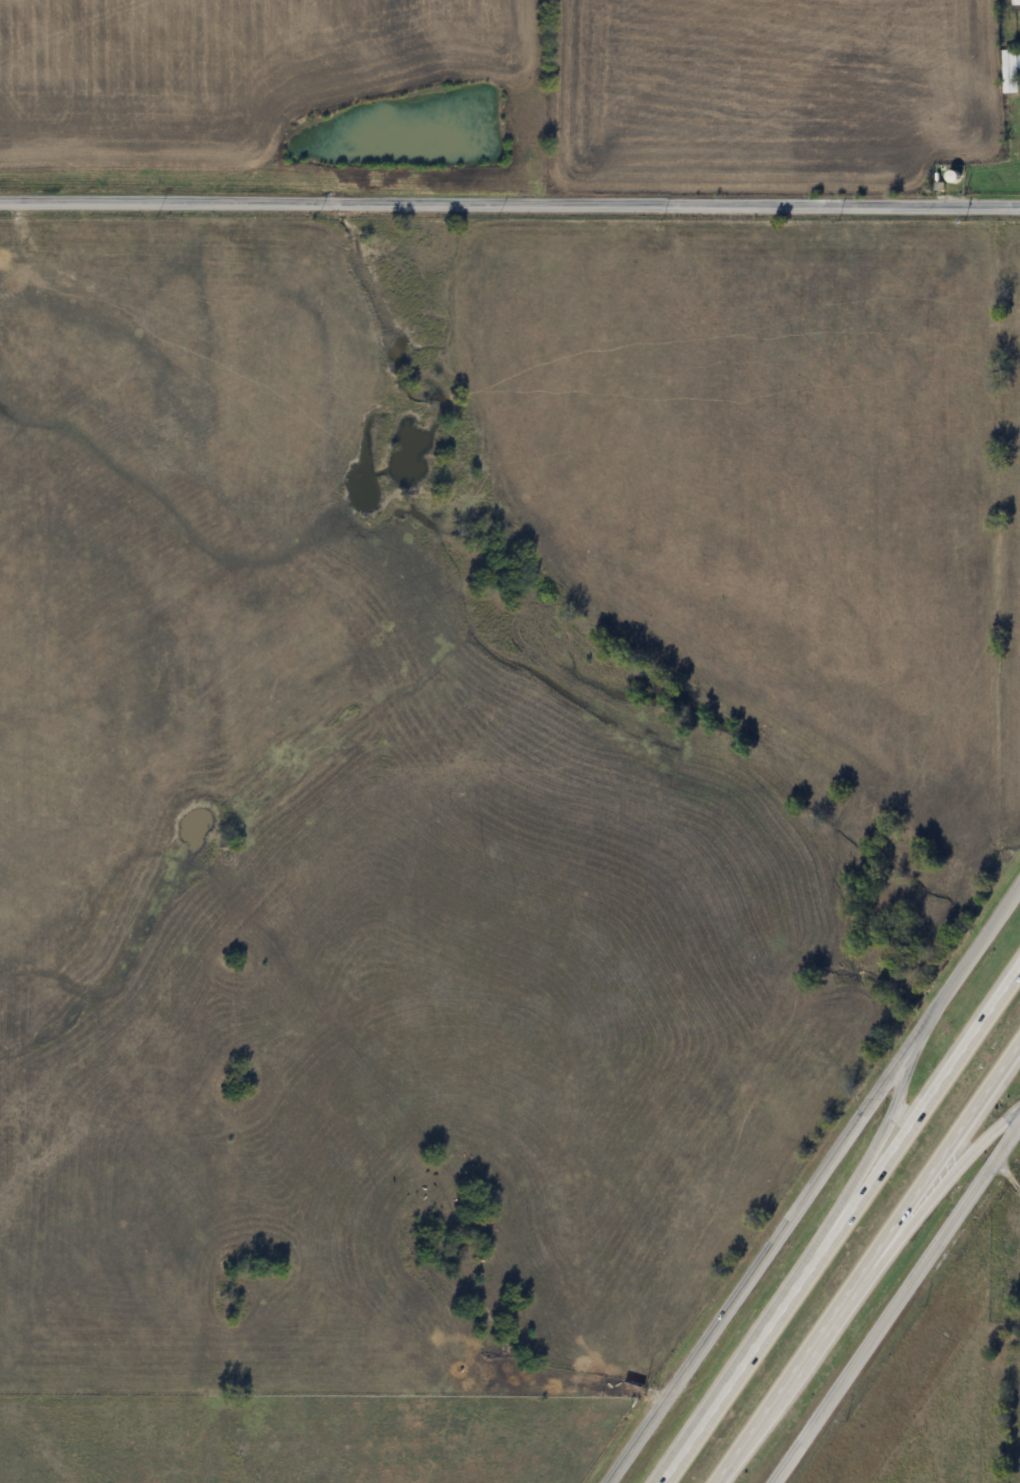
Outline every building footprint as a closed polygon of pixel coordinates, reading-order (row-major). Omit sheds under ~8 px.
[(1001,51),(1019,50),(1019,69),(1016,69),(1017,95),(1001,95),(1001,51)]
